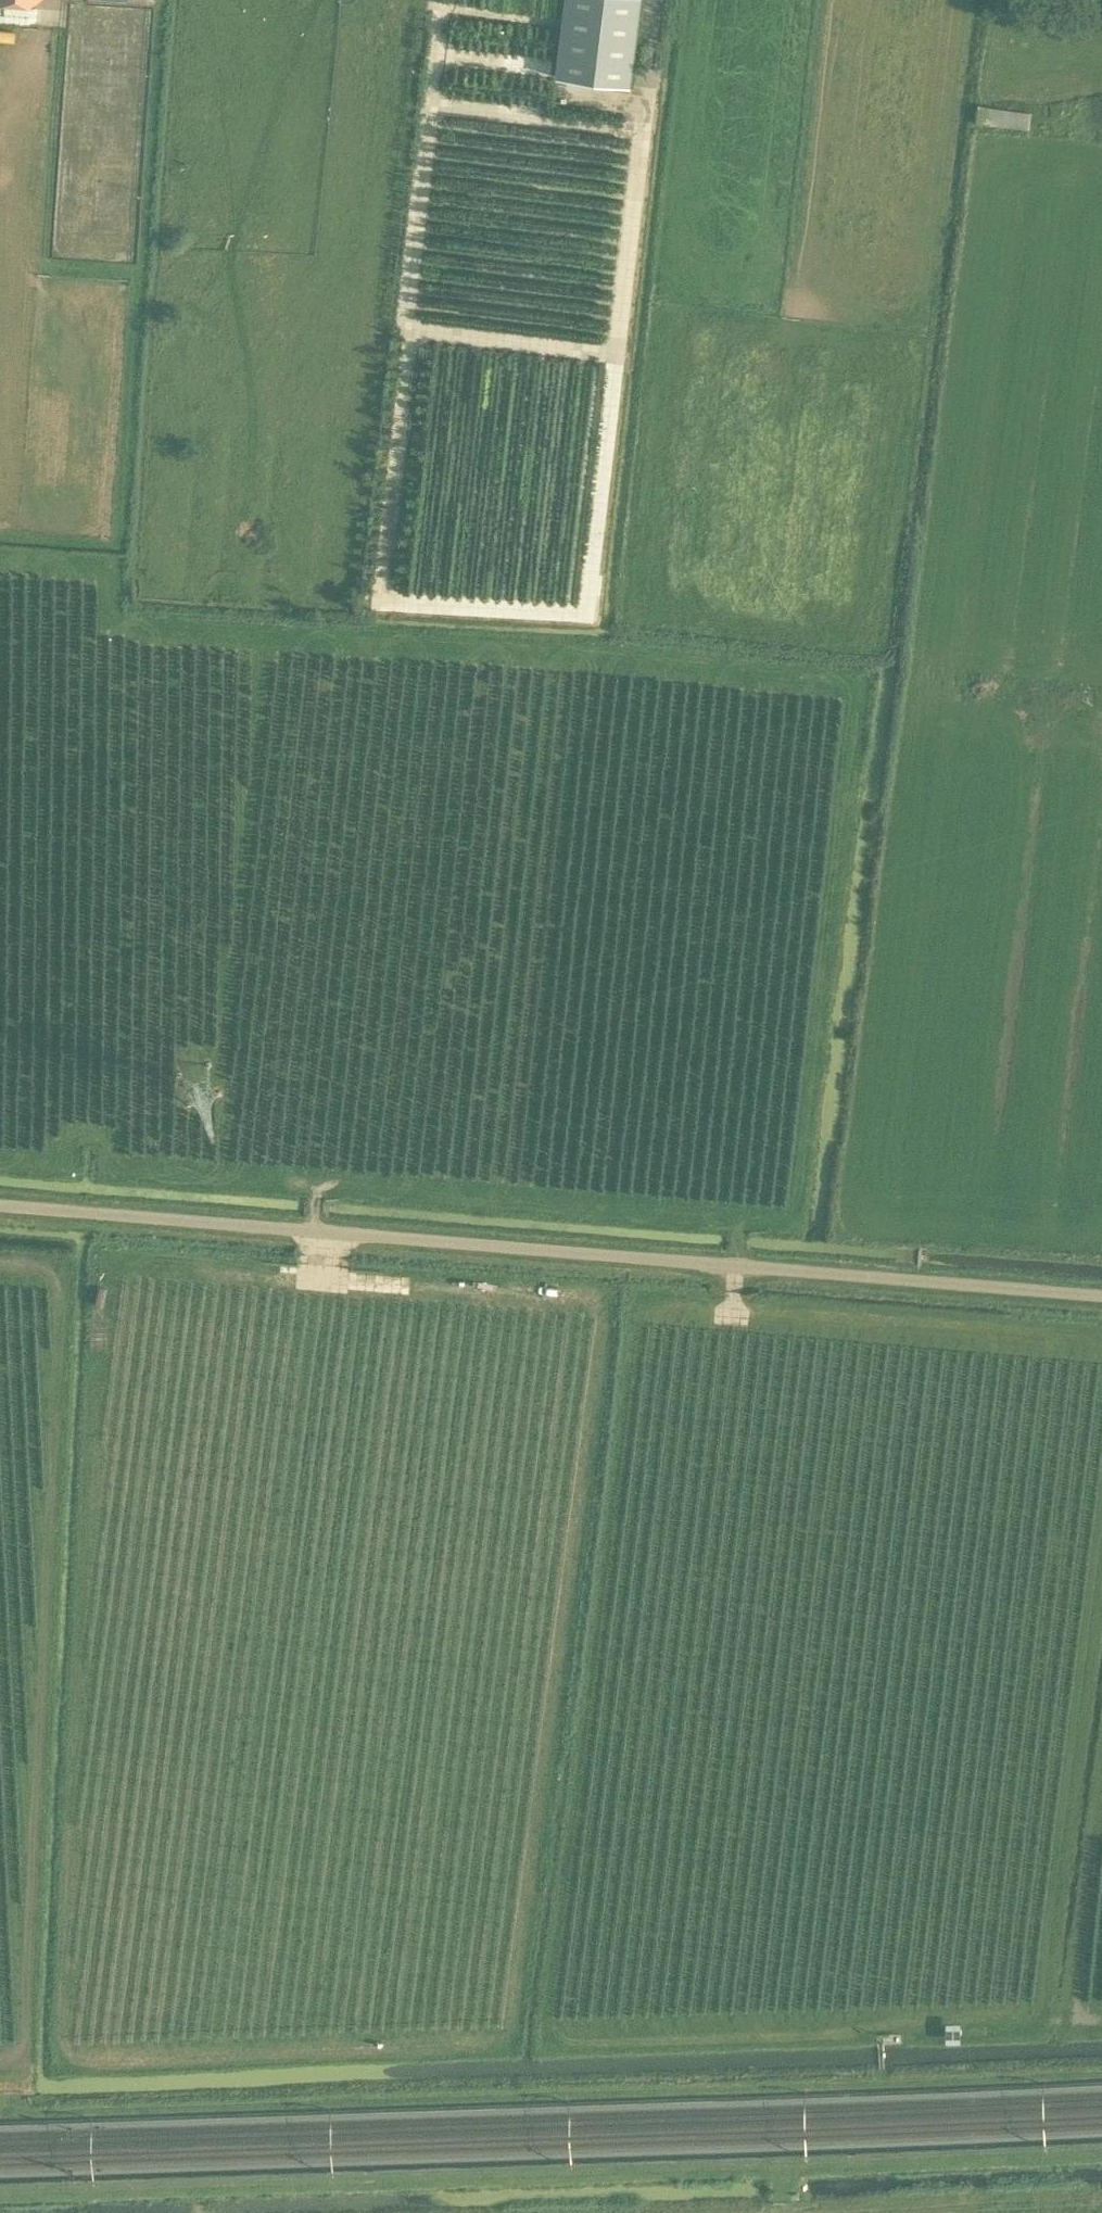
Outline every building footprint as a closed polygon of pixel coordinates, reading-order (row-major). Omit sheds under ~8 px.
[(554,76),(614,84),(614,89),(627,91),(638,0),(563,0),(554,76)] [(1031,111),(978,105),(976,122),(1028,129),(1031,111)]
